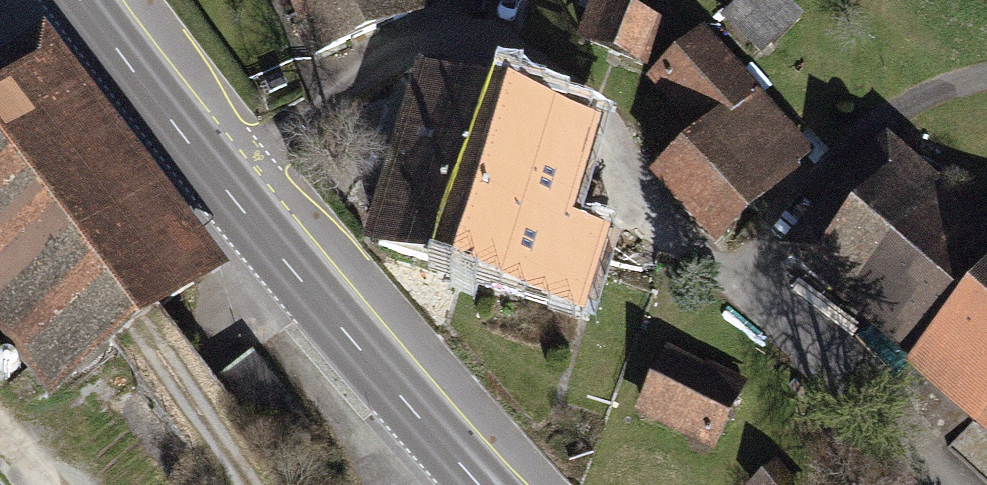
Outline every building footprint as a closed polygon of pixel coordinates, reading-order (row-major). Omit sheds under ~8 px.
[(317,53),(408,12),(403,0),(293,0),(317,53)] [(433,0),(403,0),(408,12),(433,1),(433,0)] [(605,0),(597,0),(582,37),(634,58),(650,18),(605,0)] [(726,15),(757,47),(795,10),(785,0),(742,0),(726,15)] [(713,134),(668,174),(719,231),(805,154),(703,41),(662,78),(713,134)] [(0,64),(0,278),(73,373),(194,282),(17,51),(0,64)] [(448,75),(430,70),(378,246),(455,268),(505,104),(444,87),(448,75)] [(581,127),(505,104),(455,268),(573,304),(595,230),(554,217),(581,127)] [(801,240),(860,290),(944,190),(909,160),(879,151),(801,240)] [(944,190),(860,290),(986,397),(986,226),(944,190)] [(217,381),(271,454),(307,428),(252,355),(217,381)] [(737,389),(669,357),(644,408),(712,440),(737,389)] [(776,467),(755,484),(792,484),(776,467)]
